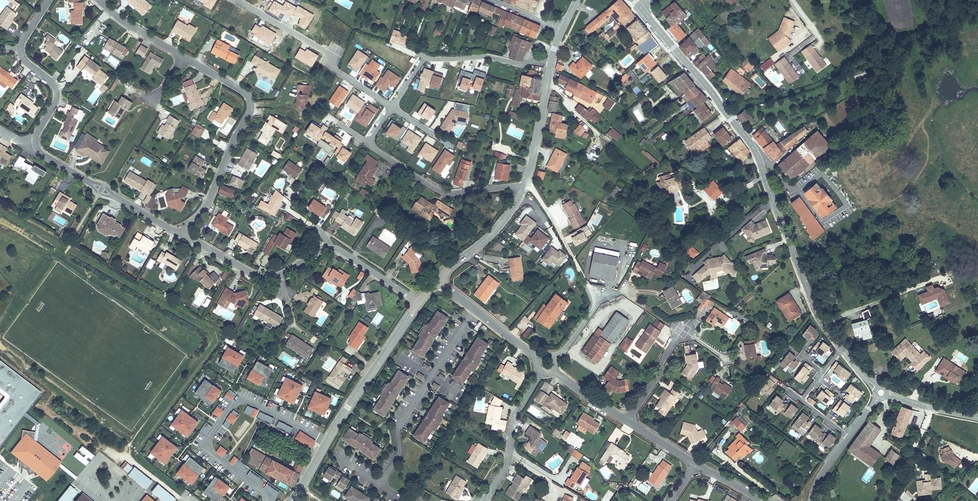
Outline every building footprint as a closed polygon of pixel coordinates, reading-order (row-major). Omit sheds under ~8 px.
[(74,2),(75,8),(71,9),(72,23),(83,23),(83,8),(85,8),(85,1),(79,1),(79,0),(71,0),(71,2),(74,2)] [(141,10),(150,0),(129,0),(141,10)] [(296,0),(270,0),(269,2),(278,8),(281,3),(290,9),(296,0)] [(480,0),(470,0),(468,6),(475,10),(480,0)] [(487,2),(482,0),(480,0),(475,10),(475,14),(482,17),(487,2)] [(538,1),(536,0),(503,0),(533,14),(538,1)] [(632,11),(622,0),(619,0),(588,28),(591,31),(592,33),(611,15),(618,24),(621,21),(632,11)] [(675,1),(672,3),(679,10),(682,8),(675,1)] [(668,18),(679,10),(672,3),(662,10),(668,18)] [(507,24),(512,12),(493,4),(490,9),(496,11),(499,13),(496,21),(501,23),(502,22),(507,24)] [(7,5),(0,16),(0,23),(7,28),(9,25),(6,23),(10,17),(13,18),(17,12),(7,5)] [(678,23),(688,15),(682,8),(679,10),(668,18),(672,24),(678,23)] [(651,34),(632,11),(621,21),(641,44),(651,34)] [(187,18),(176,12),(170,24),(175,27),(176,26),(189,33),(196,20),(189,16),(187,18)] [(517,27),(522,16),(512,12),(507,24),(517,27)] [(256,16),(252,23),(255,24),(254,27),(270,36),(277,26),(265,19),(265,21),(262,19),(261,19),(256,16)] [(517,27),(522,29),(524,24),(528,25),(531,20),(522,16),(517,27)] [(784,17),(778,30),(773,34),(780,43),(789,37),(796,21),(784,17)] [(492,34),(496,23),(491,20),(486,32),(492,34)] [(531,33),(537,22),(531,20),(528,25),(524,24),(522,29),(531,33)] [(687,34),(678,23),(672,24),(668,27),(678,41),(687,34)] [(699,28),(689,36),(699,49),(699,48),(705,44),(706,46),(711,42),(699,28)] [(402,32),(393,29),(389,40),(409,47),(411,37),(402,34),(402,32)] [(606,35),(603,32),(597,38),(600,41),(606,35)] [(52,42),(54,39),(47,34),(44,38),(47,40),(45,45),(46,46),(44,49),(45,50),(50,53),(49,56),(56,60),(63,50),(52,42)] [(227,44),(228,40),(217,34),(213,41),(218,53),(224,56),(234,59),(235,58),(239,51),(239,50),(238,50),(231,46),(229,50),(225,47),(227,44)] [(660,44),(651,34),(641,44),(638,46),(646,56),(649,53),(660,44)] [(780,43),(773,34),(768,38),(779,52),(792,41),(789,37),(780,43)] [(531,42),(527,40),(524,39),(523,39),(519,38),(517,37),(512,36),(510,41),(514,42),(516,41),(529,45),(531,42)] [(699,49),(689,36),(678,46),(689,58),(699,49)] [(119,43),(108,37),(107,40),(117,46),(119,43)] [(145,41),(139,38),(134,48),(140,51),(145,41)] [(107,40),(102,48),(119,58),(125,47),(119,43),(117,46),(107,40)] [(522,59),(529,45),(516,41),(514,42),(510,41),(509,40),(506,40),(506,42),(509,43),(508,46),(512,48),(509,56),(522,59)] [(218,53),(213,41),(210,48),(218,53)] [(817,72),(827,65),(811,43),(801,51),(817,72)] [(147,44),(139,61),(148,66),(152,58),(156,60),(161,51),(147,44)] [(368,55),(357,49),(347,63),(360,70),(357,75),(373,84),(384,67),(372,59),(368,64),(366,62),(368,55)] [(644,69),(655,60),(649,53),(646,56),(638,62),(644,69)] [(713,59),(709,53),(706,56),(703,53),(693,62),(697,66),(713,60),(713,59)] [(101,66),(84,54),(76,66),(78,68),(83,68),(88,71),(89,70),(95,75),(92,78),(101,85),(108,75),(100,68),(101,66)] [(281,70),(255,56),(251,64),(251,65),(257,68),(257,69),(256,72),(266,77),(267,76),(275,81),(281,70)] [(774,63),(790,84),(800,76),(795,70),(794,70),(793,69),(794,68),(784,56),(774,63)] [(756,66),(748,57),(742,63),(750,71),(756,66)] [(582,80),(593,68),(585,60),(578,67),(574,64),(570,69),(582,80)] [(647,72),(657,63),(655,60),(644,69),(647,72)] [(717,65),(713,60),(697,66),(703,73),(706,75),(712,70),(717,65)] [(561,73),(564,67),(558,64),(556,68),(556,70),(561,73)] [(0,66),(0,78),(1,79),(8,84),(12,87),(17,80),(9,74),(10,72),(0,66)] [(668,76),(660,66),(652,73),(661,83),(668,76)] [(435,71),(423,67),(416,89),(427,93),(431,85),(439,88),(443,77),(434,74),(435,71)] [(529,80),(531,69),(522,67),(520,78),(529,80)] [(401,77),(387,68),(383,77),(381,76),(375,85),(385,91),(389,84),(394,87),(401,77)] [(752,83),(732,68),(724,80),(743,95),(746,91),(750,94),(752,91),(749,88),(752,83)] [(539,85),(541,71),(531,69),(529,80),(529,83),(539,85)] [(636,76),(629,69),(626,72),(632,79),(636,76)] [(870,83),(866,69),(854,73),(857,82),(861,81),(862,86),(870,83)] [(709,79),(716,74),(712,70),(706,75),(709,79)] [(696,84),(685,71),(668,84),(675,93),(670,98),(675,104),(686,94),(690,100),(701,91),(696,86),(696,84)] [(629,81),(627,78),(629,77),(626,74),(620,79),(625,84),(629,81)] [(116,77),(109,89),(113,91),(119,79),(116,77)] [(539,85),(529,83),(529,80),(520,78),(519,81),(516,81),(513,91),(519,93),(521,88),(537,92),(539,85)] [(568,89),(572,82),(563,78),(559,84),(568,89)] [(6,88),(8,84),(1,79),(0,81),(0,84),(6,88)] [(577,97),(582,87),(572,82),(568,89),(567,92),(577,97)] [(103,93),(108,87),(103,83),(98,90),(103,93)] [(195,91),(192,84),(183,87),(189,104),(187,105),(189,110),(203,105),(200,100),(197,91),(195,91)] [(296,100),(295,100),(293,105),(303,111),(307,105),(307,95),(307,85),(300,84),(300,88),(301,88),(302,89),(302,90),(303,91),(303,93),(302,94),(302,95),(301,95),(300,95),(300,99),(299,100),(296,100)] [(349,91),(339,85),(328,101),(338,108),(349,91)] [(597,101),(590,97),(592,92),(582,87),(577,97),(577,98),(594,107),(597,101)] [(692,107),(705,96),(701,91),(690,100),(688,102),(692,107)] [(379,110),(353,93),(345,104),(359,112),(355,119),(367,127),(379,110)] [(33,101),(21,94),(16,101),(21,104),(19,107),(34,116),(39,107),(32,102),(33,101)] [(117,101),(114,99),(107,112),(112,114),(115,109),(122,113),(126,107),(129,109),(133,102),(121,96),(117,101)] [(557,112),(559,103),(555,101),(556,98),(555,98),(551,96),(549,110),(557,112)] [(705,103),(709,100),(705,96),(692,107),(695,111),(696,110),(705,103)] [(653,104),(648,98),(641,103),(647,109),(653,104)] [(612,114),(617,106),(610,101),(605,109),(612,114)] [(10,113),(15,105),(10,102),(5,110),(10,113)] [(213,110),(208,119),(214,122),(216,120),(223,124),(228,115),(230,116),(235,109),(224,102),(218,113),(213,110)] [(436,109),(424,102),(418,113),(429,121),(436,109)] [(454,108),(452,108),(439,127),(449,134),(457,120),(467,123),(469,111),(468,111),(468,104),(456,102),(454,108)] [(704,120),(713,113),(705,103),(696,110),(704,120)] [(593,119),(598,112),(595,109),(594,111),(592,114),(589,112),(580,105),(577,110),(585,116),(583,118),(589,122),(591,118),(593,119)] [(66,123),(62,130),(61,130),(58,135),(66,139),(69,134),(70,134),(77,120),(80,122),(83,117),(81,117),(83,112),(73,107),(71,112),(66,110),(64,115),(65,116),(63,121),(66,123)] [(743,123),(752,116),(745,108),(737,115),(737,116),(738,117),(743,123)] [(119,119),(122,113),(115,109),(112,114),(119,119)] [(288,123),(269,113),(268,116),(265,121),(267,122),(283,131),(288,123)] [(161,125),(157,131),(169,138),(180,120),(170,114),(167,120),(168,121),(166,125),(165,128),(161,125)] [(566,134),(568,125),(561,124),(563,116),(553,114),(551,124),(555,125),(554,128),(552,128),(552,132),(556,133),(556,135),(564,137),(564,133),(566,134)] [(407,128),(392,119),(384,130),(399,141),(407,128)] [(321,126),(312,121),(303,134),(346,161),(352,150),(342,144),(343,140),(326,130),(328,127),(323,123),(321,126)] [(583,136),(589,126),(583,121),(577,133),(583,136)] [(200,137),(206,127),(198,122),(196,126),(195,128),(192,132),(200,137)] [(283,131),(267,122),(265,124),(275,130),(282,134),(283,131)] [(266,146),(275,130),(265,124),(264,124),(263,124),(259,131),(260,131),(262,133),(262,134),(258,142),(266,147),(266,146)] [(295,125),(292,130),(298,133),(300,128),(295,125)] [(786,151),(809,131),(805,125),(785,138),(781,141),(785,146),(783,147),(786,151)] [(775,160),(786,151),(783,147),(785,146),(781,141),(785,138),(784,137),(778,142),(781,146),(779,147),(776,143),(763,126),(753,135),(775,160)] [(709,140),(713,137),(706,128),(687,142),(694,151),(696,149),(709,140)] [(733,138),(725,128),(716,135),(724,145),(733,138)] [(423,138),(408,129),(399,144),(413,153),(423,138)] [(618,142),(623,136),(615,129),(610,134),(618,142)] [(818,129),(778,164),(793,180),(832,144),(818,129)] [(87,131),(79,144),(87,148),(88,146),(94,150),(93,152),(95,153),(95,154),(96,156),(96,157),(96,158),(102,162),(110,149),(105,146),(103,147),(101,147),(97,146),(95,144),(94,142),(92,138),(94,135),(87,131)] [(103,143),(98,140),(96,139),(97,137),(94,135),(92,138),(94,142),(95,144),(97,146),(101,147),(103,147),(105,146),(103,143)] [(748,153),(751,151),(741,139),(730,147),(742,162),(747,158),(748,159),(751,157),(748,153)] [(224,150),(227,143),(222,140),(219,148),(224,150)] [(700,154),(712,145),(709,140),(696,149),(700,154)] [(5,164),(11,152),(5,149),(7,145),(0,141),(0,162),(5,164)] [(439,150),(426,141),(418,153),(431,162),(439,150)] [(94,150),(88,146),(87,148),(79,144),(76,149),(85,155),(87,155),(89,154),(96,158),(96,157),(96,156),(95,154),(95,153),(93,152),(94,150)] [(659,164),(639,145),(636,149),(655,167),(659,164)] [(247,148),(238,165),(249,171),(259,154),(247,148)] [(454,155),(445,148),(431,168),(440,174),(447,164),(450,165),(454,160),(452,160),(454,155)] [(557,172),(567,155),(556,149),(546,166),(557,172)] [(505,160),(507,155),(498,151),(496,156),(505,160)] [(19,152),(13,161),(19,164),(24,155),(19,152)] [(366,162),(354,182),(363,188),(365,185),(372,188),(376,181),(372,178),(378,169),(376,167),(378,162),(366,155),(363,160),(366,162)] [(144,156),(141,160),(149,167),(153,162),(144,156)] [(203,160),(196,156),(188,169),(201,177),(201,176),(206,168),(200,165),(203,160)] [(472,162),(462,158),(452,183),(463,187),(472,162)] [(27,160),(24,167),(28,169),(27,171),(36,176),(38,170),(42,172),(45,166),(37,162),(35,164),(31,162),(27,160)] [(302,169),(289,161),(283,169),(287,172),(289,171),(290,174),(293,176),(292,177),(296,179),(302,169)] [(511,164),(495,162),(494,178),(508,181),(511,164)] [(538,170),(535,178),(541,180),(544,172),(538,170)] [(154,184),(131,171),(125,181),(148,194),(154,184)] [(687,186),(684,175),(679,176),(678,174),(674,175),(673,171),(662,175),(663,180),(661,181),(664,189),(670,187),(670,190),(671,191),(676,190),(675,187),(681,185),(682,187),(687,186)] [(242,179),(234,176),(230,184),(239,188),(242,179)] [(721,185),(716,180),(707,189),(715,197),(722,190),(719,187),(721,185)] [(664,189),(661,181),(658,182),(662,193),(670,190),(670,187),(664,189)] [(802,191),(822,217),(838,206),(832,200),(834,198),(823,186),(822,187),(817,181),(802,191)] [(144,201),(148,203),(152,196),(158,186),(154,184),(148,194),(144,201)] [(222,185),(218,192),(229,197),(232,190),(222,185)] [(170,203),(168,206),(172,208),(174,207),(181,210),(185,203),(179,199),(179,197),(185,196),(188,191),(181,186),(173,186),(167,188),(166,189),(167,192),(166,195),(168,196),(170,203)] [(59,187),(53,199),(71,209),(77,199),(71,196),(64,193),(65,190),(59,187)] [(364,196),(366,191),(359,187),(357,192),(364,196)] [(615,198),(621,191),(617,187),(611,195),(615,198)] [(435,197),(423,188),(419,194),(417,193),(412,201),(428,211),(434,202),(438,205),(442,207),(443,207),(451,212),(456,204),(444,195),(442,198),(439,197),(436,197),(435,197)] [(717,199),(724,192),(722,190),(715,197),(717,199)] [(672,195),(676,207),(685,204),(680,192),(672,195)] [(825,231),(801,195),(790,202),(814,238),(825,231)] [(153,209),(157,203),(155,197),(152,196),(148,203),(147,205),(153,209)] [(325,218),(331,207),(328,205),(327,206),(314,199),(313,199),(308,208),(308,209),(325,218)] [(584,221),(574,202),(573,203),(570,199),(561,205),(563,209),(565,208),(570,218),(568,218),(567,219),(572,228),(584,221)] [(382,212),(386,205),(380,200),(375,208),(382,212)] [(432,213),(438,205),(434,202),(428,211),(432,213)] [(387,214),(391,208),(386,205),(382,212),(387,214)] [(227,211),(219,206),(212,218),(220,223),(219,225),(227,230),(228,229),(234,220),(227,216),(226,215),(225,215),(227,211)] [(346,210),(340,207),(333,219),(340,223),(340,224),(339,227),(345,230),(354,236),(363,222),(354,216),(352,219),(344,214),(346,210)] [(111,212),(104,209),(98,219),(104,223),(105,227),(107,226),(109,231),(111,231),(113,232),(115,230),(119,232),(124,224),(119,221),(120,219),(115,217),(115,218),(109,215),(111,212)] [(527,233),(535,222),(532,220),(533,219),(526,213),(520,221),(523,224),(521,225),(520,225),(515,232),(523,238),(527,233)] [(752,218),(743,226),(750,234),(756,236),(761,234),(760,232),(763,231),(765,232),(772,229),(767,217),(759,221),(760,222),(759,224),(757,225),(756,222),(752,218)] [(105,227),(104,223),(98,219),(98,220),(99,227),(107,232),(109,231),(107,226),(105,227)] [(259,236),(240,225),(235,234),(246,240),(254,244),(259,236)] [(588,225),(570,233),(575,244),(588,239),(587,235),(592,233),(588,225)] [(277,236),(271,233),(266,243),(272,246),(273,244),(274,245),(275,245),(285,243),(287,239),(291,240),(295,233),(285,228),(282,234),(279,232),(277,236)] [(539,247),(548,236),(537,228),(531,236),(527,233),(523,238),(522,239),(526,242),(529,239),(539,247)] [(154,236),(142,229),(136,240),(145,245),(148,247),(154,236)] [(285,251),(291,240),(287,239),(285,243),(275,245),(285,251)] [(385,255),(390,248),(376,239),(374,242),(373,241),(369,239),(364,246),(364,247),(366,248),(373,252),(375,249),(385,255)] [(145,245),(136,240),(133,245),(143,250),(145,245)] [(698,252),(686,241),(681,246),(693,257),(698,252)] [(409,243),(397,253),(405,261),(406,265),(417,262),(415,255),(412,252),(414,249),(409,243)] [(162,245),(157,254),(163,257),(163,256),(177,264),(183,253),(168,245),(166,247),(162,245)] [(559,249),(558,251),(557,252),(555,250),(556,249),(551,246),(542,258),(549,264),(552,260),(558,264),(566,254),(559,249)] [(752,252),(746,255),(748,260),(749,259),(750,261),(754,259),(756,264),(758,262),(762,265),(769,264),(768,262),(773,262),(773,260),(777,260),(777,255),(773,252),(768,253),(768,251),(765,246),(756,250),(756,252),(753,253),(752,252)] [(385,255),(375,249),(373,252),(383,258),(385,255)] [(615,281),(620,257),(595,252),(590,276),(615,281)] [(707,264),(697,272),(701,277),(698,280),(699,281),(708,274),(712,273),(711,271),(719,270),(719,269),(720,269),(726,268),(727,272),(731,271),(734,275),(737,274),(736,272),(738,270),(735,267),(733,261),(732,261),(727,256),(727,257),(724,254),(721,257),(708,259),(709,261),(707,264)] [(707,264),(709,261),(708,259),(721,257),(721,255),(708,258),(705,261),(707,264)] [(521,275),(519,256),(509,257),(511,277),(521,275)] [(151,257),(146,266),(151,269),(156,260),(151,257)] [(334,261),(329,259),(323,270),(327,272),(330,267),(335,271),(334,272),(339,275),(340,273),(345,276),(350,266),(346,264),(344,266),(339,263),(335,260),(334,261)] [(651,277),(656,266),(643,259),(641,262),(638,260),(633,270),(636,272),(638,268),(643,271),(645,272),(644,274),(651,277)] [(203,262),(200,260),(197,263),(191,260),(186,267),(190,269),(188,272),(192,276),(194,275),(196,276),(198,277),(202,278),(203,279),(212,278),(216,275),(218,278),(223,273),(216,265),(213,268),(210,271),(207,268),(207,265),(208,262),(203,262)] [(345,276),(340,273),(339,275),(334,272),(335,271),(330,267),(327,272),(342,281),(345,276)] [(226,269),(221,278),(224,280),(229,271),(226,269)] [(356,277),(360,280),(365,273),(360,270),(356,277)] [(495,287),(499,282),(488,273),(484,278),(486,279),(475,293),(483,299),(494,286),(495,287)] [(210,286),(218,278),(216,275),(212,278),(203,279),(209,286),(210,286)] [(475,293),(486,279),(484,278),(473,291),(475,293)] [(373,298),(382,296),(379,282),(371,284),(370,283),(365,284),(367,293),(365,293),(367,300),(373,298)] [(231,284),(230,283),(224,292),(221,291),(218,297),(221,300),(224,299),(227,294),(231,296),(233,297),(233,298),(234,298),(235,301),(240,300),(242,301),(243,301),(245,298),(250,297),(247,284),(235,286),(231,284)] [(681,301),(672,284),(662,289),(667,297),(669,296),(673,306),(681,301)] [(929,290),(918,294),(921,303),(929,300),(928,299),(937,295),(940,297),(941,298),(939,299),(942,306),(951,302),(946,289),(938,286),(935,288),(933,284),(927,286),(929,290)] [(484,300),(495,287),(494,286),(483,299),(484,300)] [(305,304),(316,311),(326,293),(316,287),(314,290),(312,289),(307,297),(309,298),(305,304)] [(705,294),(701,292),(697,298),(700,301),(705,294)] [(803,312),(789,292),(775,300),(789,321),(803,312)] [(209,302),(213,296),(208,293),(205,300),(209,302)] [(231,296),(227,294),(224,299),(221,300),(227,303),(231,296)] [(546,330),(567,302),(556,294),(546,307),(537,319),(537,320),(538,320),(536,321),(537,322),(536,323),(546,330)] [(707,303),(710,298),(708,297),(705,294),(700,301),(697,306),(702,309),(706,303),(707,303)] [(929,300),(921,303),(922,304),(937,298),(941,306),(942,306),(939,299),(941,298),(940,297),(937,295),(928,299),(929,300)] [(255,306),(278,319),(278,320),(284,309),(261,296),(255,306)] [(509,323),(517,326),(522,310),(525,312),(528,305),(523,303),(522,306),(518,305),(515,313),(509,311),(507,318),(511,319),(509,323)] [(537,319),(546,307),(543,304),(534,316),(537,319)] [(729,316),(714,306),(706,318),(714,324),(717,319),(723,323),(729,316)] [(856,341),(873,337),(868,319),(872,318),(869,308),(862,312),(864,319),(852,323),(856,341)] [(596,363),(627,320),(616,311),(601,331),(598,329),(594,335),(593,335),(583,348),(583,350),(581,352),(596,363)] [(933,312),(924,316),(922,312),(919,314),(922,321),(935,316),(933,312)] [(354,331),(351,337),(359,341),(362,336),(359,335),(364,327),(365,327),(369,320),(360,314),(351,330),(354,331)] [(440,337),(451,321),(441,314),(433,326),(432,326),(430,328),(425,337),(423,339),(424,340),(416,352),(426,359),(437,342),(431,338),(434,333),(440,337)] [(660,328),(664,322),(659,318),(657,317),(652,323),(650,321),(635,344),(643,349),(653,334),(655,336),(660,329),(660,328)] [(729,328),(733,319),(729,317),(725,326),(729,328)] [(803,333),(806,336),(809,338),(808,339),(812,342),(818,334),(815,332),(818,329),(811,323),(803,333)] [(315,340),(291,325),(289,329),(292,331),(289,335),(295,338),(293,340),(297,343),(298,341),(305,344),(304,346),(309,350),(315,340)] [(425,337),(430,328),(427,326),(422,335),(425,337)] [(522,335),(527,338),(533,330),(528,326),(522,335)] [(437,342),(440,337),(434,333),(431,338),(437,342)] [(645,351),(655,336),(653,334),(643,349),(645,351)] [(625,350),(633,339),(627,335),(619,346),(625,350)] [(918,371),(931,357),(925,350),(921,353),(906,338),(892,351),(901,361),(906,356),(912,361),(910,363),(918,371)] [(758,356),(755,339),(746,340),(746,345),(745,345),(747,358),(755,356),(758,356)] [(467,362),(456,379),(466,385),(474,373),(476,374),(477,371),(483,363),(484,360),(483,359),(491,347),(481,340),(470,357),(476,361),(473,366),(467,362)] [(816,351),(819,353),(822,356),(830,345),(824,340),(822,343),(818,340),(811,349),(815,352),(816,351)] [(246,356),(230,347),(220,365),(236,374),(240,367),(241,366),(242,364),(246,356)] [(794,353),(790,350),(781,361),(786,366),(788,363),(791,366),(795,368),(800,362),(796,359),(795,360),(793,359),(791,357),(794,353)] [(698,365),(696,351),(685,353),(686,362),(688,362),(688,364),(685,367),(685,368),(686,368),(686,369),(692,373),(698,365)] [(334,364),(331,369),(345,377),(348,371),(347,370),(343,368),(346,363),(350,365),(352,366),(353,365),(355,361),(341,353),(340,356),(343,358),(338,366),(334,364)] [(818,355),(816,359),(823,363),(826,360),(818,355)] [(338,366),(343,358),(340,356),(334,364),(338,366)] [(470,357),(467,362),(473,366),(476,361),(470,357)] [(968,372),(948,359),(944,365),(941,363),(936,371),(946,378),(948,376),(955,382),(960,384),(968,372)] [(40,387),(0,360),(0,385),(10,392),(0,405),(0,441),(40,387)] [(852,373),(836,360),(831,368),(835,371),(837,368),(840,370),(838,373),(836,375),(842,379),(844,376),(847,378),(852,373)] [(275,370),(258,361),(254,368),(253,370),(253,371),(249,378),(265,387),(275,370)] [(522,374),(508,365),(510,364),(504,361),(498,371),(517,383),(522,374)] [(692,373),(686,369),(686,368),(685,368),(685,367),(688,364),(688,362),(686,362),(682,369),(691,376),(692,373)] [(813,367),(807,362),(795,376),(801,381),(803,378),(806,380),(810,375),(808,374),(805,372),(808,368),(811,370),(813,367)] [(483,363),(477,371),(480,373),(485,364),(483,363)] [(625,390),(622,379),(619,380),(612,376),(617,370),(611,366),(604,376),(609,380),(602,390),(608,394),(612,389),(613,386),(616,388),(617,392),(625,390)] [(401,396),(412,380),(402,373),(394,386),(393,385),(391,387),(386,396),(384,398),(385,399),(377,412),(387,418),(398,401),(392,397),(395,392),(401,396)] [(779,379),(773,374),(761,388),(766,393),(768,390),(771,393),(775,388),(773,386),(771,384),(774,381),(776,382),(779,379)] [(726,397),(732,387),(726,383),(725,385),(725,386),(724,386),(723,386),(723,385),(723,384),(724,383),(719,380),(721,377),(717,375),(712,383),(716,385),(713,389),(726,397)] [(306,386),(288,377),(279,396),(297,404),(300,396),(301,395),(306,386)] [(222,390),(207,379),(196,395),(202,400),(203,401),(210,406),(222,390)] [(863,393),(851,383),(848,387),(851,390),(850,392),(848,394),(847,393),(844,396),(851,402),(854,399),(856,396),(859,398),(863,393)] [(386,396),(391,387),(389,386),(383,394),(386,396)] [(670,402),(675,395),(677,397),(680,392),(672,387),(670,391),(665,388),(659,397),(660,398),(662,399),(658,406),(667,412),(672,404),(670,402)] [(230,389),(223,398),(229,403),(236,393),(232,390),(230,389)] [(822,389),(816,396),(826,404),(832,397),(822,389)] [(335,398),(317,391),(314,398),(313,399),(313,400),(310,408),(328,416),(335,398)] [(398,401),(401,396),(395,392),(392,397),(398,401)] [(543,404),(548,397),(542,392),(537,400),(535,398),(533,400),(539,404),(540,402),(543,404)] [(497,404),(501,398),(493,394),(489,402),(497,404)] [(780,411),(785,405),(782,402),(784,399),(777,394),(770,403),(773,406),(776,408),(775,410),(779,413),(780,411)] [(566,405),(551,395),(545,404),(553,410),(560,414),(566,405)] [(816,401),(809,396),(806,400),(813,405),(816,401)] [(837,410),(840,412),(844,415),(851,406),(844,400),(844,401),(841,399),(833,409),(836,411),(837,410)] [(428,421),(417,438),(427,445),(435,432),(437,433),(438,430),(444,422),(446,420),(444,419),(452,406),(443,400),(432,416),(438,420),(434,425),(428,421)] [(498,418),(501,404),(497,404),(489,402),(488,402),(486,416),(489,417),(488,422),(497,423),(497,427),(503,428),(505,419),(498,418)] [(790,405),(787,403),(785,405),(780,411),(784,414),(785,413),(788,415),(791,418),(799,408),(792,402),(790,405)] [(219,403),(212,413),(213,414),(219,418),(226,408),(219,403)] [(553,410),(545,404),(542,408),(550,414),(553,410)] [(259,410),(248,405),(244,412),(255,418),(259,410)] [(914,409),(901,405),(890,434),(902,438),(914,409)] [(667,412),(658,406),(656,408),(665,415),(667,412)] [(191,416),(184,411),(173,427),(188,438),(199,422),(192,417),(191,416)] [(234,411),(223,425),(229,429),(239,415),(234,411)] [(808,429),(813,423),(810,420),(809,421),(807,420),(810,416),(804,411),(795,422),(803,429),(805,426),(808,429)] [(599,426),(593,422),(594,420),(582,412),(574,424),(592,436),(599,426)] [(274,419),(261,413),(258,420),(261,421),(271,426),(274,419)] [(742,431),(749,423),(739,414),(731,422),(742,431)] [(432,416),(428,421),(434,425),(438,420),(432,416)] [(882,452),(870,445),(882,429),(869,419),(848,449),(872,466),(882,452)] [(696,424),(684,420),(680,433),(686,435),(689,437),(689,436),(689,435),(688,434),(685,433),(684,432),(684,431),(685,427),(686,426),(687,425),(689,425),(695,427),(696,424)] [(206,421),(199,431),(206,436),(213,426),(206,421)] [(293,429),(280,422),(276,429),(289,436),(293,429)] [(444,422),(438,430),(441,432),(447,424),(444,422)] [(818,441),(824,433),(821,431),(823,428),(816,423),(808,433),(811,435),(814,438),(813,439),(817,442),(818,441)] [(706,436),(702,429),(698,431),(695,427),(689,425),(687,425),(686,426),(685,427),(684,431),(684,432),(685,433),(688,434),(689,435),(689,436),(689,437),(692,443),(706,436)] [(539,448),(542,443),(540,442),(539,436),(541,434),(530,426),(525,434),(532,439),(529,444),(526,445),(523,449),(535,458),(538,454),(541,450),(539,448)] [(21,438),(10,451),(18,457),(39,474),(39,475),(46,480),(58,466),(62,461),(34,439),(35,431),(22,430),(21,438)] [(318,442),(302,431),(296,439),(313,450),(318,442)] [(365,439),(352,431),(346,441),(354,446),(353,448),(356,449),(364,455),(367,456),(368,455),(377,461),(383,451),(370,443),(366,449),(361,445),(365,439)] [(744,457),(749,451),(747,449),(750,446),(747,444),(750,441),(739,432),(736,436),(737,437),(727,447),(729,448),(726,451),(736,460),(741,454),(744,457)] [(828,434),(825,432),(824,433),(818,441),(822,444),(823,443),(826,445),(829,448),(837,437),(830,432),(828,434)] [(179,448),(165,438),(153,453),(168,464),(172,458),(173,457),(174,456),(179,448)] [(366,449),(370,443),(365,439),(361,445),(366,449)] [(778,450),(791,456),(796,446),(784,440),(778,450)] [(478,465),(488,448),(478,442),(468,459),(478,465)] [(630,459),(623,454),(623,453),(611,444),(600,459),(605,462),(609,457),(618,463),(616,467),(624,473),(628,468),(625,466),(630,459)] [(78,449),(90,459),(94,455),(81,445),(78,449)] [(570,455),(574,449),(570,445),(566,452),(570,455)] [(955,469),(962,460),(954,454),(952,449),(951,449),(949,445),(940,449),(944,460),(955,469)] [(228,452),(221,447),(216,453),(224,459),(228,452)] [(894,464),(901,454),(891,448),(885,458),(894,464)] [(364,455),(356,449),(354,452),(362,457),(364,455)] [(575,449),(571,454),(579,460),(583,454),(575,449)] [(291,468),(254,450),(247,463),(291,484),(303,461),(296,458),(291,468)] [(73,456),(86,465),(89,460),(76,451),(73,456)] [(18,457),(17,461),(20,462),(20,468),(22,468),(21,475),(27,472),(28,475),(33,473),(34,475),(39,474),(18,457)] [(205,468),(191,457),(186,464),(185,465),(184,466),(179,473),(194,484),(205,468)] [(235,457),(231,464),(244,473),(248,466),(240,461),(235,457)] [(132,466),(125,461),(123,463),(120,467),(126,473),(132,466)] [(657,489),(673,466),(664,461),(661,466),(659,465),(647,482),(657,489)] [(124,478),(127,474),(115,465),(112,468),(124,478)] [(151,479),(133,465),(132,466),(126,473),(145,487),(151,479)] [(581,485),(588,474),(578,467),(571,478),(569,477),(565,483),(572,487),(576,482),(581,485)] [(335,471),(332,469),(327,478),(334,482),(336,479),(342,483),(340,487),(347,491),(353,483),(350,481),(348,479),(349,479),(338,471),(337,472),(335,471)] [(252,470),(248,475),(261,484),(264,479),(252,470)] [(916,480),(918,495),(932,494),(932,490),(942,489),(941,477),(931,478),(931,473),(924,473),(925,479),(916,480)] [(460,489),(463,485),(466,479),(458,474),(449,488),(454,490),(450,496),(457,500),(462,491),(460,489)] [(520,493),(523,488),(525,490),(531,479),(525,475),(522,479),(519,477),(520,477),(516,475),(512,481),(513,482),(510,487),(509,486),(504,494),(516,500),(520,493)] [(216,477),(205,492),(216,500),(221,500),(224,496),(225,495),(225,494),(231,487),(216,477)] [(156,482),(150,490),(164,500),(170,500),(174,496),(156,482)] [(265,489),(277,498),(281,492),(269,483),(265,489)] [(55,500),(68,500),(77,490),(69,484),(55,500)] [(372,500),(355,489),(349,499),(352,500),(371,500),(372,500)] [(601,500),(609,500),(614,494),(608,490),(601,500)] [(81,491),(73,500),(93,500),(81,491)] [(148,493),(141,500),(158,500),(148,493)]
